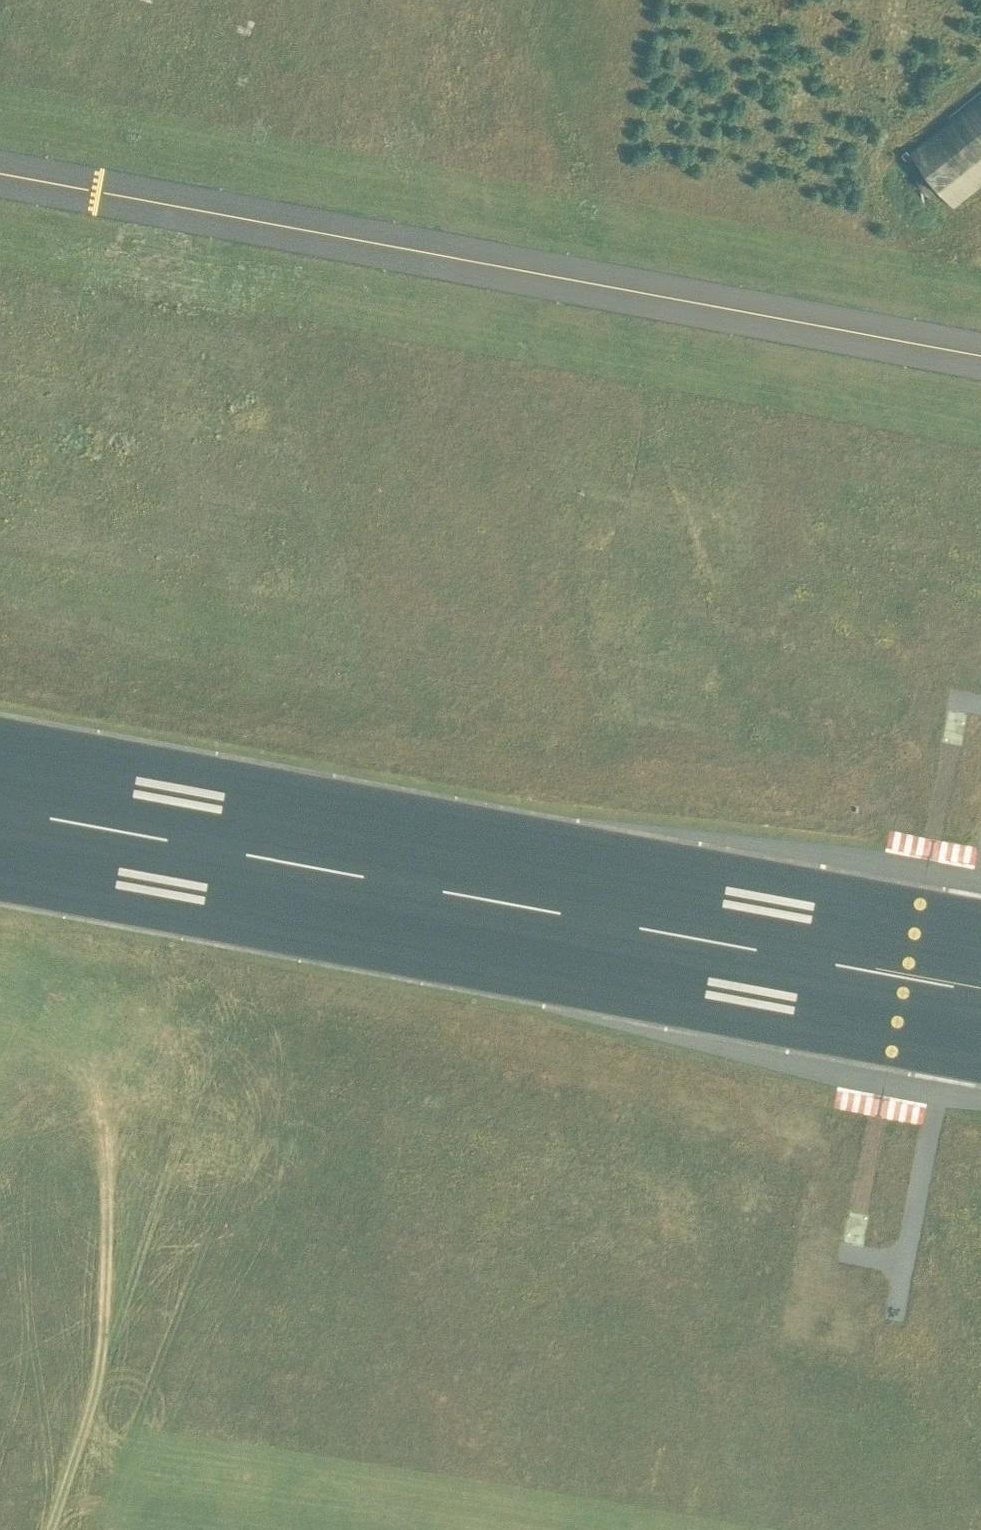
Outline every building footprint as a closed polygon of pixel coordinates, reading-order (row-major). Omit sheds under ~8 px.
[(910,151),(923,166),(912,175),(931,198),(941,190),(954,206),(980,184),(980,94),(910,151)]
